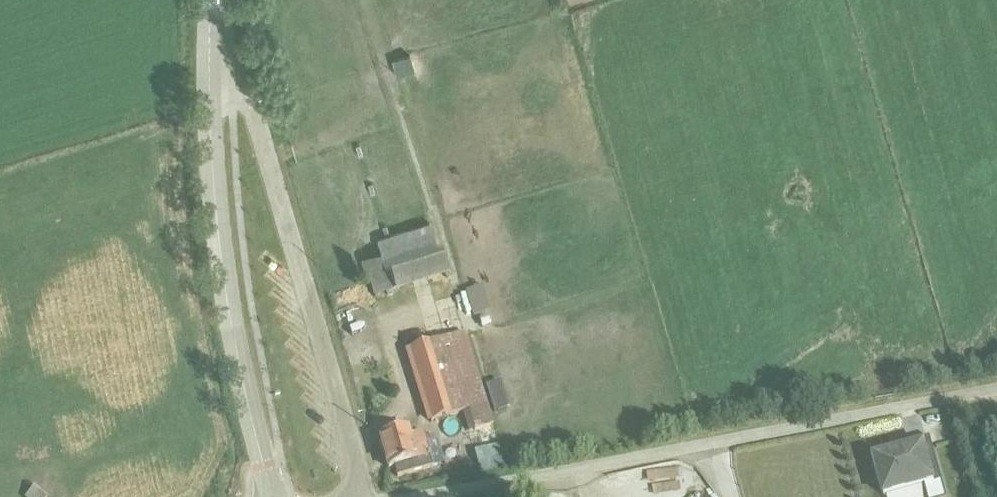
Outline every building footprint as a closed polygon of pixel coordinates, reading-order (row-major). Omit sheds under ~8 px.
[(411,54),(393,59),(398,75),(416,70),(411,54)] [(382,250),(361,257),(375,300),(395,294),(396,296),(449,279),(431,221),(378,238),(382,250)] [(466,334),(405,353),(428,426),(463,416),(480,474),(503,467),(493,428),(494,427),(466,334)] [(410,430),(379,440),(389,471),(394,469),(397,479),(444,465),(438,441),(434,438),(427,440),(425,434),(413,438),(410,430)] [(875,462),(878,473),(884,496),(899,496),(925,490),(927,496),(945,496),(931,441),(903,448),(905,454),(875,462)] [(28,496),(46,496),(36,487),(28,496)]
